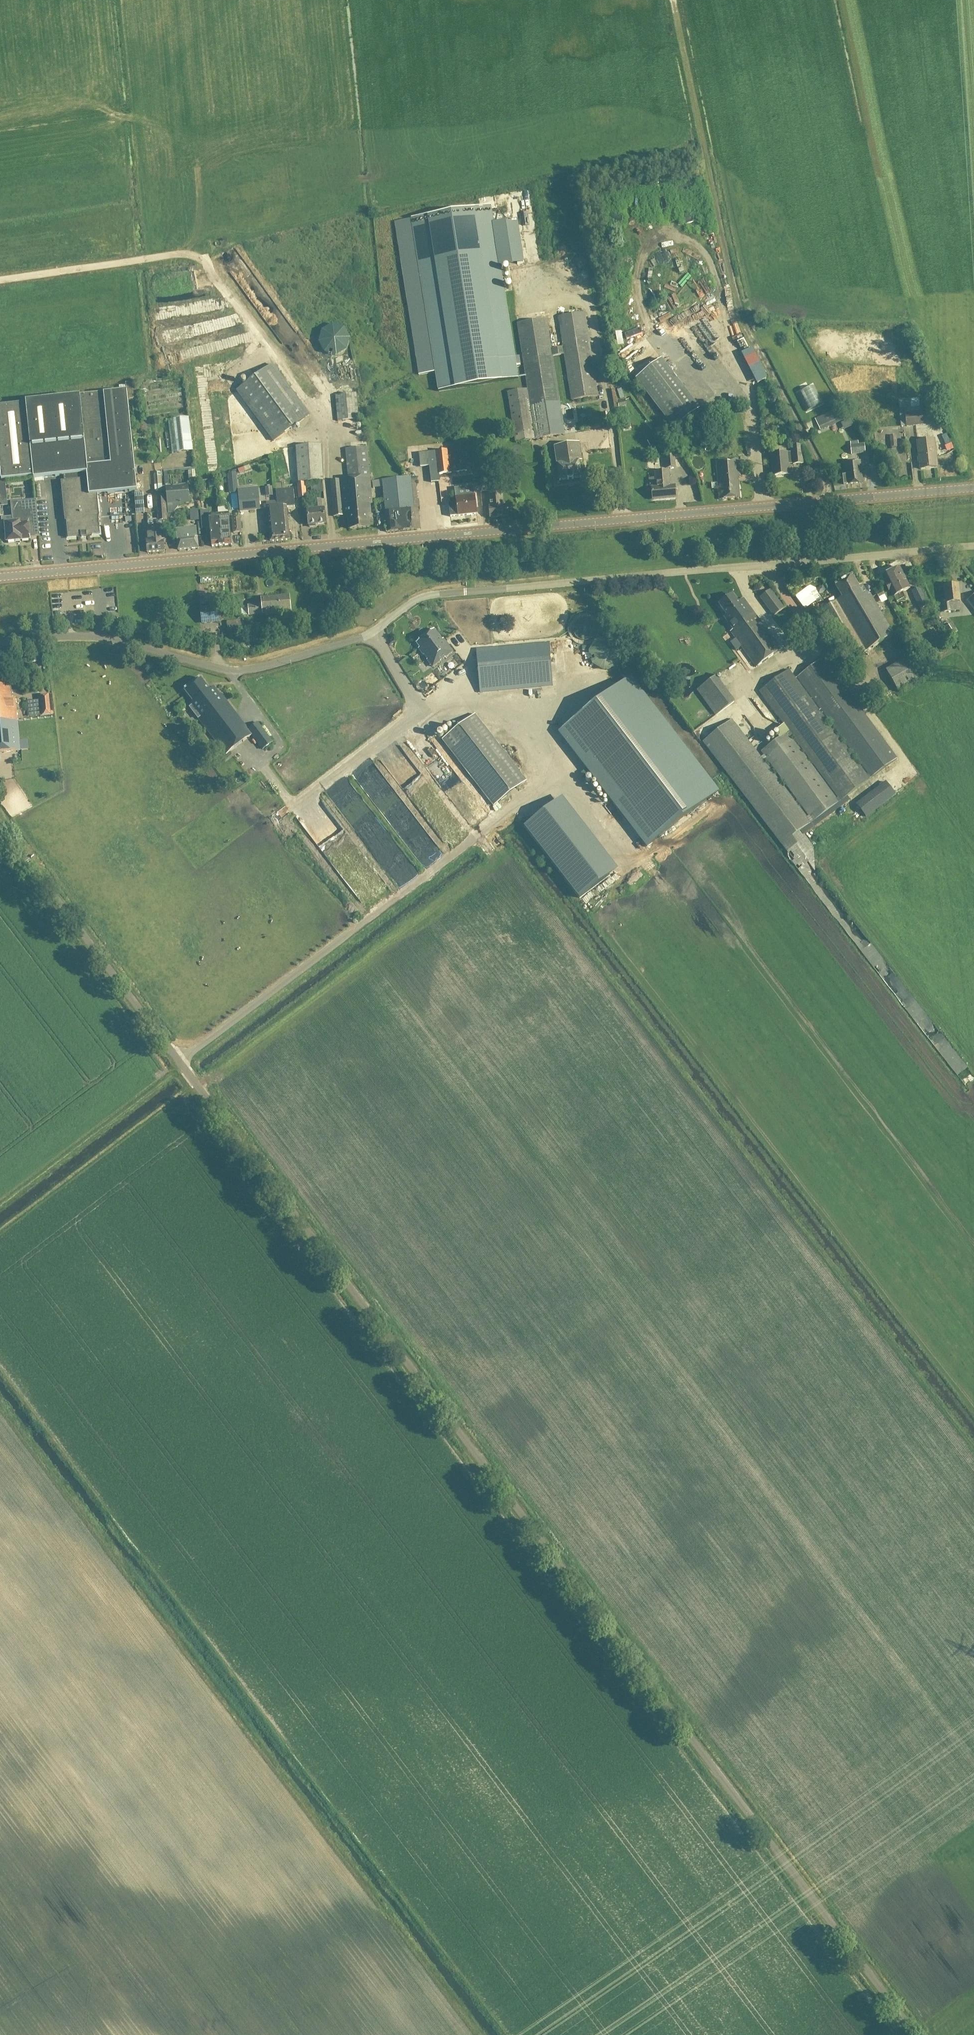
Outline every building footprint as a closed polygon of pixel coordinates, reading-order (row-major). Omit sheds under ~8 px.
[(492,209),(498,207),(495,196),(489,198),(492,209)] [(514,358),(490,208),(411,219),(411,220),(434,373),(437,393),(517,380),(515,368),(515,366),(514,358)] [(516,221),(494,224),(501,269),(522,266),(516,221)] [(705,233),(714,230),(712,224),(703,227),(705,233)] [(676,240),(687,239),(686,232),(675,234),(676,240)] [(698,299),(691,303),(700,321),(707,318),(698,299)] [(691,307),(685,309),(693,325),(698,322),(691,307)] [(584,313),(557,318),(562,349),(551,350),(546,319),(517,324),(523,362),(527,391),(507,393),(515,443),(564,435),(552,357),(564,355),(571,401),(597,397),(584,313)] [(336,327),(333,327),(332,327),(330,327),(329,328),(327,328),(325,330),(323,331),(322,333),(321,334),(320,336),(319,338),(319,340),(319,343),(320,347),(321,349),(322,351),(323,352),(326,355),(328,355),(329,356),(331,356),(332,357),(334,357),(336,357),(338,356),(339,356),(341,355),(342,354),(344,353),(344,352),(346,350),(347,349),(348,347),(349,345),(349,343),(349,341),(349,339),(348,337),(347,335),(346,333),(344,331),(342,329),(339,328),(336,327)] [(636,380),(674,430),(699,410),(661,360),(636,380)] [(274,443),(310,417),(272,366),(237,391),(274,443)] [(26,405),(34,478),(33,478),(33,480),(65,477),(66,482),(61,483),(65,522),(66,521),(68,539),(99,536),(98,518),(99,518),(96,495),(137,491),(135,471),(128,401),(127,391),(126,392),(103,395),(103,394),(79,397),(79,398),(26,404),(26,405)] [(337,422),(358,421),(356,394),(335,396),(337,422)] [(901,429),(923,426),(922,413),(919,408),(918,399),(898,401),(901,429)] [(34,478),(26,405),(0,408),(0,473),(1,481),(33,478),(34,478)] [(820,431),(844,422),(838,409),(815,420),(820,431)] [(173,421),(177,453),(190,451),(186,419),(173,421)] [(920,470),(937,468),(934,441),(917,443),(920,470)] [(851,455),(864,454),(862,446),(859,446),(859,442),(850,443),(851,447),(850,447),(851,455)] [(576,455),(580,454),(579,444),(554,448),(559,482),(581,478),(578,461),(577,461),(576,455)] [(793,466),(803,465),(801,447),(791,448),(792,453),(771,455),(772,477),(789,475),(788,464),(793,463),(793,466)] [(369,478),(367,448),(345,450),(347,480),(369,478)] [(450,473),(466,471),(464,454),(456,455),(456,451),(418,454),(420,468),(429,467),(430,483),(438,482),(437,475),(450,473)] [(674,454),(665,455),(666,469),(675,468),(674,454)] [(737,477),(739,477),(737,460),(716,462),(719,500),(739,499),(737,477)] [(843,486),(862,484),(860,463),(845,465),(846,476),(842,476),(843,486)] [(652,500),(675,498),(674,487),(670,487),(668,472),(654,473),(656,488),(651,489),(652,500)] [(237,486),(236,476),(227,477),(228,486),(237,486)] [(369,505),(371,505),(369,478),(330,481),(333,517),(342,516),(342,518),(348,517),(349,530),(368,528),(367,516),(370,515),(369,505)] [(386,533),(420,530),(419,523),(415,523),(414,511),(412,511),(409,480),(383,482),(386,513),(384,513),(386,533)] [(494,494),(494,483),(480,484),(481,495),(494,494)] [(177,505),(189,504),(187,485),(165,488),(168,514),(173,514),(172,511),(174,509),(175,509),(174,508),(177,508),(177,505)] [(306,487),(298,488),(299,501),(307,500),(306,487)] [(277,508),(281,542),(290,541),(290,540),(289,540),(287,508),(294,508),(292,490),(275,492),(276,503),(277,508)] [(458,517),(477,515),(476,515),(474,490),(467,490),(461,491),(462,498),(456,498),(457,504),(449,505),(450,518),(458,517)] [(258,491),(239,492),(240,511),(259,510),(258,491)] [(147,554),(164,552),(163,542),(165,542),(164,531),(169,531),(168,514),(166,493),(156,494),(158,521),(147,521),(146,528),(145,529),(146,542),(147,554)] [(136,515),(144,514),(143,495),(135,495),(136,515)] [(490,519),(508,517),(507,506),(503,506),(502,495),(489,496),(490,508),(489,508),(490,519)] [(315,528),(315,526),(325,525),(324,510),(321,510),(320,501),(313,502),(313,511),(307,511),(308,526),(309,526),(309,528),(315,528)] [(21,541),(23,541),(29,540),(29,538),(39,537),(35,502),(11,504),(12,518),(2,519),(3,531),(5,530),(7,543),(21,541)] [(277,508),(276,503),(266,504),(270,542),(269,542),(270,543),(281,542),(277,508)] [(219,547),(217,515),(208,516),(208,512),(200,513),(202,527),(209,526),(211,548),(219,547)] [(228,514),(217,515),(219,547),(231,546),(228,514)] [(241,533),(239,518),(231,519),(233,534),(241,533)] [(177,551),(197,549),(196,529),(175,531),(177,551)] [(893,572),(891,573),(883,577),(887,585),(885,586),(889,592),(891,591),(897,603),(905,599),(903,594),(910,590),(900,569),(898,570),(897,569),(893,571),(893,572)] [(842,599),(840,600),(842,602),(844,600),(846,604),(852,601),(855,599),(857,603),(859,602),(862,608),(864,607),(866,611),(876,606),(870,596),(868,597),(862,587),(858,589),(851,577),(850,578),(849,578),(845,580),(845,581),(835,587),(842,599)] [(950,604),(959,603),(957,586),(944,588),(946,601),(942,602),(943,613),(950,612),(950,604)] [(814,597),(819,594),(815,588),(810,591),(814,597)] [(920,589),(912,593),(920,610),(923,609),(928,606),(920,589)] [(742,624),(755,615),(743,599),(737,603),(732,596),(725,601),(742,624)] [(249,616),(289,612),(288,598),(261,600),(261,606),(249,607),(249,616)] [(783,609),(775,598),(765,605),(774,616),(783,609)] [(894,636),(876,606),(866,611),(864,607),(862,608),(859,602),(857,603),(855,599),(852,601),(846,604),(844,600),(842,602),(840,600),(836,602),(819,612),(848,662),(894,636)] [(742,624),(725,601),(719,606),(726,617),(724,618),(733,631),(730,633),(755,668),(780,650),(755,615),(742,624)] [(202,624),(220,622),(218,608),(200,610),(202,624)] [(249,621),(236,623),(237,633),(250,632),(249,621)] [(416,643),(416,644),(416,645),(419,649),(418,649),(423,656),(424,656),(427,660),(427,661),(432,667),(432,668),(440,662),(444,659),(452,653),(443,640),(441,641),(434,631),(433,630),(433,631),(416,644),(416,643)] [(480,693),(552,686),(548,644),(476,651),(476,652),(477,657),(480,693)] [(798,659),(803,662),(811,651),(806,648),(798,659)] [(898,693),(928,675),(914,652),(905,657),(906,659),(885,671),(898,693)] [(897,760),(823,659),(796,678),(871,779),(897,760)] [(774,660),(763,668),(766,673),(777,665),(774,660)] [(870,780),(789,670),(760,692),(789,732),(761,752),(764,756),(761,758),(732,720),(703,743),(788,853),(798,846),(792,838),(870,780)] [(717,793),(629,679),(559,733),(587,769),(581,774),(584,778),(590,773),(647,847),(717,793)] [(188,707),(225,755),(250,736),(260,749),(269,742),(257,725),(248,732),(220,695),(219,696),(214,688),(209,692),(200,680),(184,692),(193,703),(188,707)] [(16,719),(14,699),(11,699),(10,687),(0,688),(0,721),(16,719)] [(40,717),(52,715),(50,696),(38,697),(40,717)] [(744,712),(734,717),(737,722),(746,718),(744,712)] [(526,782),(489,735),(475,716),(443,740),(494,806),(526,782)] [(18,735),(16,719),(0,721),(0,753),(20,751),(18,735)] [(865,797),(858,803),(865,812),(873,806),(865,797)] [(399,886),(417,876),(411,864),(392,874),(399,886)]
